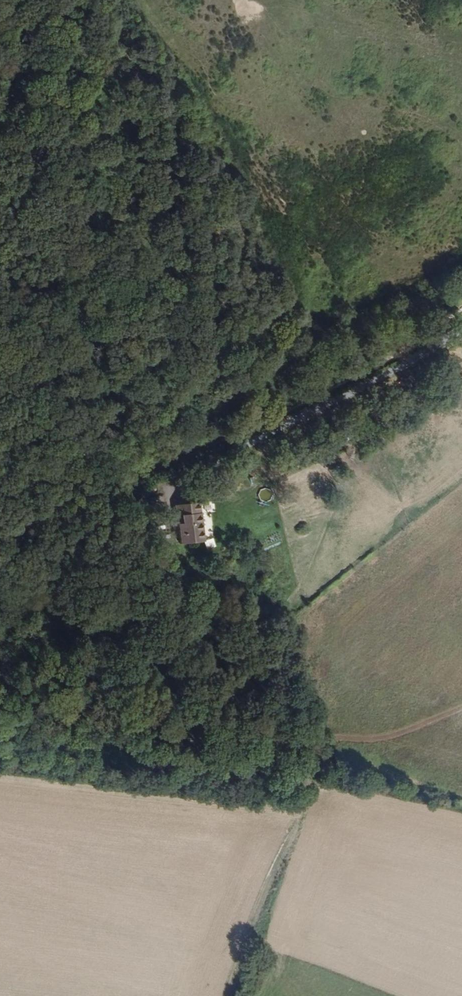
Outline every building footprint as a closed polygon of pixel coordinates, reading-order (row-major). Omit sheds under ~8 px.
[(261,501),(271,495),(265,486),(255,492),(261,501)] [(177,523),(179,543),(203,542),(200,502),(182,503),(184,522),(177,523)]
